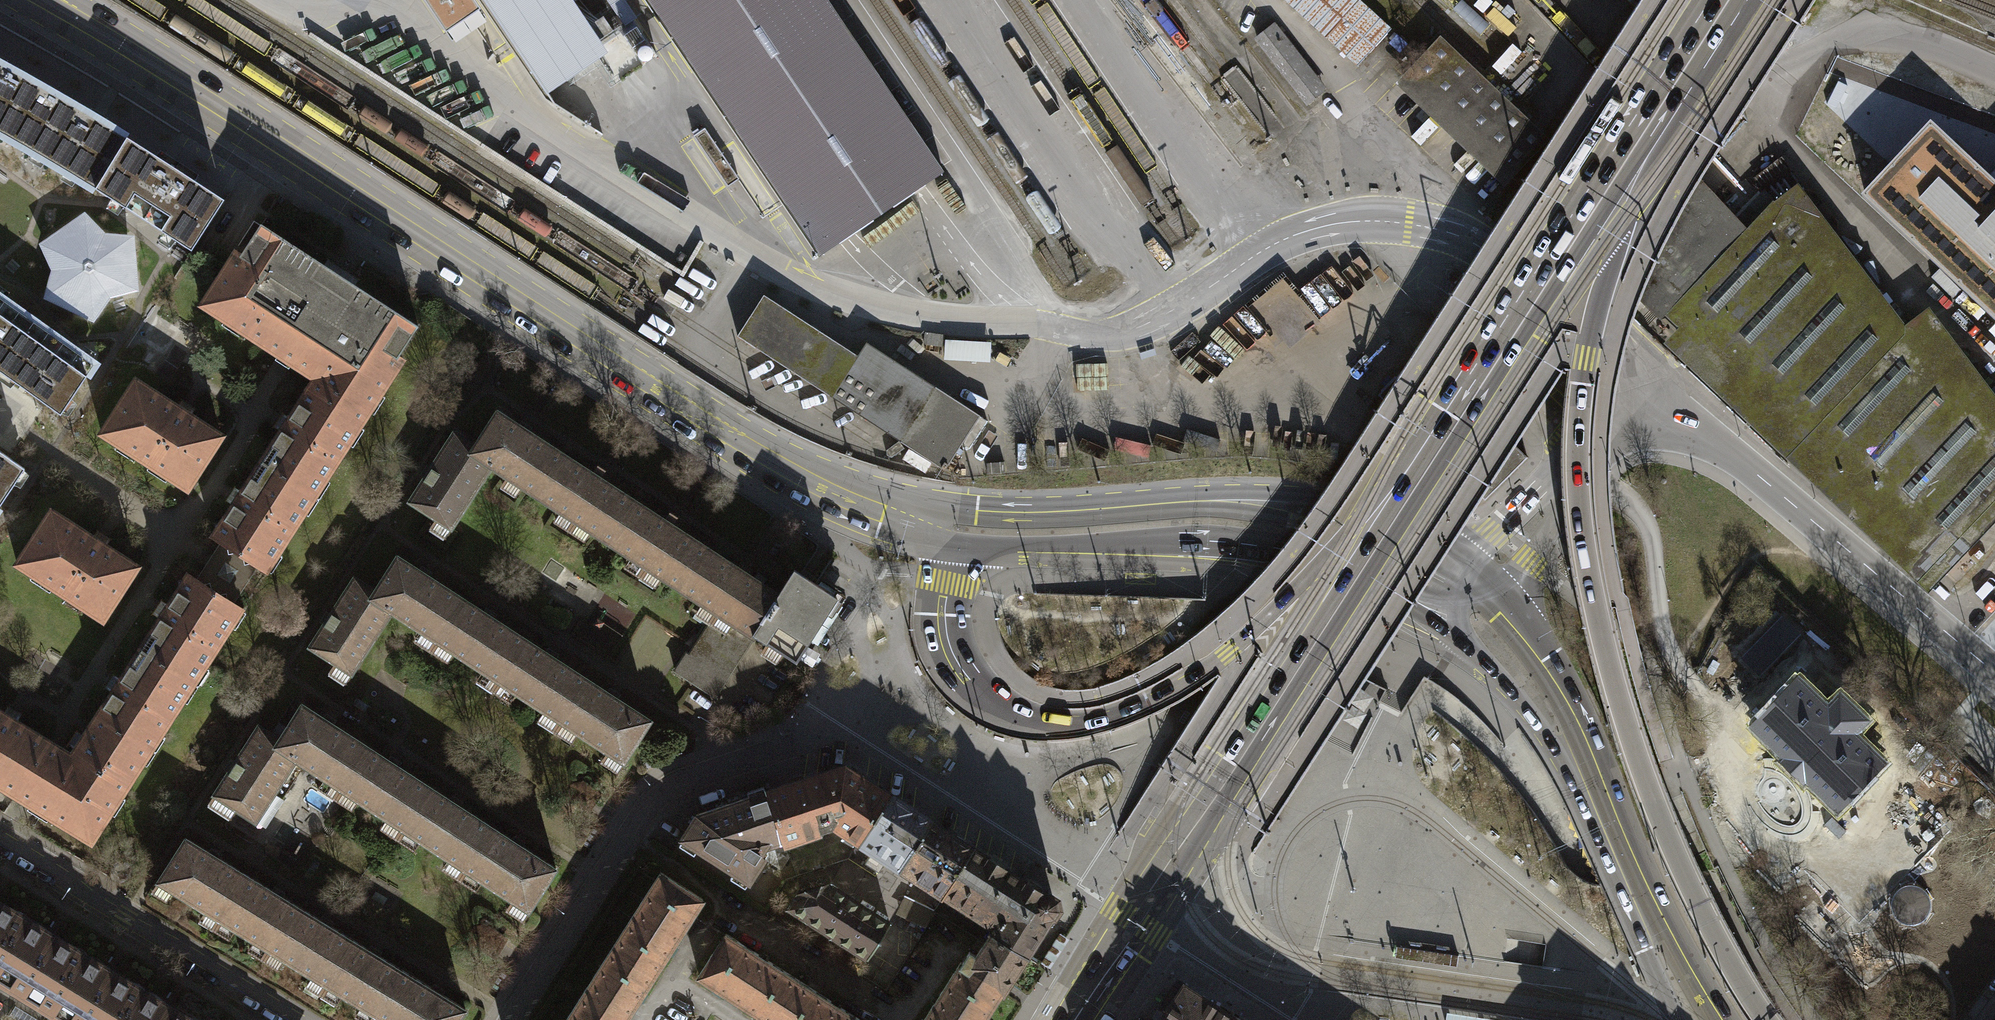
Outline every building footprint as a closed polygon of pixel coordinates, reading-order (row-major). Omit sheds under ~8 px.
[(447,31),(463,20),(480,9),(473,0),(426,0),(447,31)] [(546,94),(607,51),(601,42),(638,16),(626,0),(482,0),(546,94)] [(830,0),(649,0),(824,257),(948,174),(830,0)] [(1360,0),(1284,0),(1357,66),(1391,29),(1360,0)] [(1801,24),(1814,4),(1808,0),(1764,0),(1801,24)] [(1257,38),(1308,103),(1322,92),(1271,27),(1257,38)] [(1440,36),(1405,73),(1514,176),(1549,139),(1440,36)] [(5,68),(0,78),(0,134),(15,142),(57,166),(97,191),(128,140),(105,125),(107,118),(92,109),(86,114),(45,90),(5,68)] [(1504,187),(1514,176),(1405,73),(1395,84),(1504,187)] [(1848,85),(1839,81),(1829,103),(1838,107),(1848,85)] [(1897,132),(1907,107),(1878,95),(1868,120),(1897,132)] [(1864,193),(1994,314),(1994,185),(1928,123),(1864,193)] [(705,129),(695,136),(728,186),(739,179),(705,129)] [(156,157),(128,140),(97,191),(191,251),(224,201),(195,182),(198,175),(161,151),(156,157)] [(1803,440),(1909,328),(1909,327),(1905,330),(1904,328),(1903,330),(1799,192),(1801,191),(1797,187),(1793,190),(1794,191),(1779,203),(1779,202),(1773,205),(1748,232),(1727,255),(1718,247),(1727,238),(1671,184),(1654,169),(1603,252),(1680,325),(1803,440)] [(1748,232),(1687,169),(1671,184),(1727,238),(1718,247),(1727,255),(1748,232)] [(1776,202),(1766,193),(1742,219),(1751,228),(1776,202)] [(85,219),(45,247),(56,270),(49,295),(93,315),(107,294),(133,288),(128,240),(103,238),(85,219)] [(285,362),(311,378),(359,409),(361,408),(368,396),(375,394),(398,359),(394,356),(414,325),(338,277),(256,224),(236,254),(232,252),(197,305),(220,320),(227,318),(244,329),(242,334),(285,362)] [(764,295),(737,336),(944,470),(980,416),(866,342),(857,356),(764,295)] [(0,298),(0,381),(10,388),(16,382),(60,414),(94,365),(0,298)] [(1945,574),(1994,521),(1994,402),(1930,316),(1932,315),(1928,311),(1923,315),(1924,316),(1909,328),(1803,440),(1945,574)] [(1928,592),(1945,574),(1803,440),(1680,325),(1664,343),(1928,592)] [(1379,395),(1485,500),(1526,458),(1421,354),(1379,395)] [(361,408),(359,409),(311,378),(256,461),(305,493),(313,480),(320,479),(344,443),(342,436),(350,424),(354,427),(365,410),(361,408)] [(163,476),(183,489),(217,435),(131,380),(97,433),(113,444),(120,442),(135,452),(132,456),(146,465),(149,461),(162,469),(163,476)] [(492,411),(470,445),(472,446),(468,453),(488,466),(487,467),(533,498),(547,477),(545,476),(559,454),(521,430),(492,411)] [(447,529),(487,467),(488,466),(468,453),(472,446),(470,445),(449,432),(429,462),(404,501),(447,529)] [(24,468),(0,451),(0,505),(24,468)] [(533,498),(606,544),(620,523),(618,522),(631,501),(591,474),(559,454),(545,476),(547,477),(533,498)] [(297,505),(305,493),(256,461),(217,522),(210,524),(211,531),(208,536),(216,541),(253,565),(257,567),(265,554),(272,553),(299,512),(297,505)] [(620,523),(606,544),(678,591),(691,570),(689,569),(703,547),(663,521),(631,501),(618,522),(620,523)] [(132,566),(46,511),(12,563),(29,574),(36,573),(51,582),(48,586),(62,595),(64,591),(78,600),(79,607),(98,619),(132,566)] [(253,565),(216,541),(192,579),(229,603),(253,565)] [(691,570),(678,591),(708,611),(740,631),(749,637),(750,635),(776,594),(774,593),(737,568),(703,547),(689,569),(691,570)] [(432,641),(459,599),(424,576),(393,556),(370,590),(371,591),(367,598),(387,611),(387,612),(432,641)] [(780,584),(774,593),(776,594),(750,635),(762,643),(763,642),(792,661),(833,597),(790,569),(780,584)] [(135,649),(184,681),(192,668),(199,666),(225,625),(224,618),(233,605),(229,603),(192,579),(184,574),(135,649)] [(347,674),(387,612),(387,611),(367,598),(371,591),(370,590),(350,577),(341,590),(304,647),(347,674)] [(459,599),(432,641),(494,681),(521,639),(489,618),(459,599)] [(740,631),(708,611),(670,670),(710,696),(722,679),(713,673),(740,631)] [(1740,654),(1749,662),(1789,621),(1780,612),(1740,654)] [(521,639),(494,681),(556,721),(583,679),(551,658),(521,639)] [(184,681),(135,649),(93,714),(142,746),(148,736),(155,735),(178,699),(176,692),(184,681)] [(608,694),(583,679),(556,721),(619,762),(646,719),(608,694)] [(1834,803),(1838,806),(1842,802),(1841,802),(1878,764),(1878,765),(1882,761),(1878,758),(1851,732),(1864,719),(1840,696),(1828,709),(1801,683),(1801,682),(1797,679),(1794,682),(1795,683),(1758,720),(1757,720),(1753,724),(1757,727),(1758,726),(1787,755),(1784,758),(1804,777),(1806,774),(1835,802),(1834,803)] [(302,704),(279,738),(281,739),(276,746),(305,765),(304,765),(341,789),(369,747),(345,731),(302,704)] [(44,741),(0,714),(0,788),(11,795),(44,741)] [(142,746),(93,714),(67,755),(50,745),(44,741),(11,795),(18,799),(37,810),(86,841),(106,811),(101,809),(109,798),(115,796),(138,761),(136,755),(142,746)] [(281,739),(279,738),(259,725),(250,738),(208,803),(231,817),(236,809),(257,823),(261,824),(265,823),(267,822),(269,820),(304,765),(305,765),(276,746),(281,739)] [(369,747),(341,789),(403,829),(430,787),(408,773),(369,747)] [(857,841),(887,795),(841,765),(763,791),(779,841),(779,843),(818,830),(818,828),(827,825),(828,823),(857,841)] [(467,813),(430,787),(403,829),(460,869),(488,826),(467,813)] [(779,841),(763,791),(692,814),(676,838),(745,882),(761,857),(756,854),(761,846),(779,841)] [(893,865),(897,867),(927,821),(923,818),(904,806),(887,795),(857,841),(893,865)] [(927,821),(897,867),(939,895),(969,848),(947,834),(927,821)] [(523,848),(488,826),(460,869),(524,910),(552,867),(523,848)] [(220,892),(234,870),(208,853),(181,837),(152,881),(216,919),(229,897),(220,892)] [(991,924),(986,932),(1021,954),(1045,917),(1050,915),(1056,907),(1053,897),(1046,893),(1041,894),(969,848),(939,895),(981,921),(985,921),(991,924)] [(229,897),(216,919),(262,948),(275,925),(284,930),(297,908),(265,889),(234,870),(220,892),(229,897)] [(609,945),(651,972),(670,942),(698,899),(656,872),(609,945)] [(794,894),(786,907),(863,957),(885,923),(838,893),(824,884),(794,894)] [(64,1019),(195,1019),(165,1002),(112,969),(52,933),(2,903),(0,901),(0,981),(64,1019)] [(275,925),(262,948),(324,986),(338,964),(332,960),(345,937),(321,923),(297,908),(284,930),(275,925)] [(1009,972),(1021,954),(986,932),(971,955),(965,951),(957,963),(957,964),(998,991),(1009,972)] [(764,1019),(790,1019),(794,1012),(780,1003),(795,980),(721,933),(694,975),(737,1003),(764,1019)] [(338,964),(324,986),(370,1014),(384,992),(395,998),(408,976),(377,957),(345,937),(332,960),(338,964)] [(564,1019),(621,1019),(627,1011),(651,972),(609,945),(562,1019),(564,1019)] [(919,1019),(979,1019),(998,991),(957,964),(957,963),(956,962),(919,1019)] [(381,1019),(453,1019),(461,1008),(434,992),(408,976),(395,998),(384,992),(370,1014),(381,1019)] [(790,1019),(857,1019),(795,980),(780,1003),(794,1012),(790,1019)] [(1235,1016),(1229,1013),(1230,1012),(1219,1005),(1219,1006),(1206,998),(1207,997),(1203,994),(1202,995),(1185,984),(1162,1019),(1241,1019),(1235,1016)]
